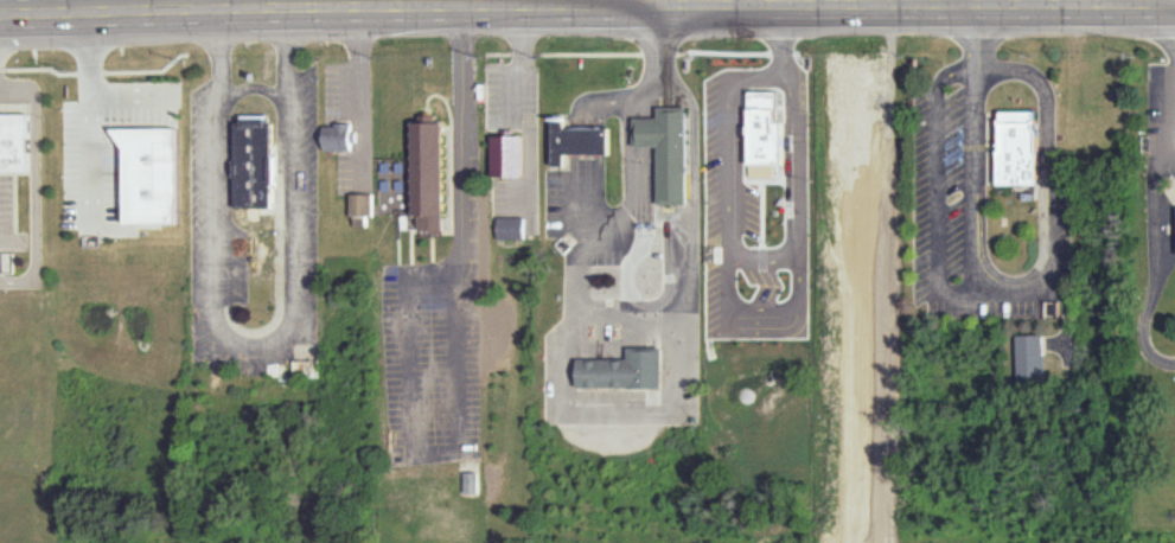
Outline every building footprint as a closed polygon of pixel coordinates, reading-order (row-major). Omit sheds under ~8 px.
[(736,91),(739,121),(774,119),(773,90),(736,91)] [(637,117),(660,117),(660,108),(669,108),(690,108),(691,204),(669,204),(662,204),(662,147),(637,148),(637,117)] [(998,111),(998,123),(996,123),(996,149),(992,149),(994,185),(1034,184),(1033,151),(1030,151),(1030,129),(1027,129),(1027,122),(1030,122),(1030,111),(998,111)] [(237,113),(268,113),(268,119),(272,119),(273,152),(276,152),(276,183),(273,183),(273,206),(238,206),(237,172),(232,172),(232,161),(237,161),(237,113)] [(0,114),(0,172),(30,172),(29,114),(0,114)] [(417,121),(417,216),(424,216),(424,237),(447,236),(447,217),(451,217),(449,122),(440,122),(440,116),(424,116),(424,121),(417,121)] [(553,121),(569,121),(569,128),(596,128),(614,128),(613,155),(595,155),(571,155),(571,168),(553,168),(553,121)] [(352,150),(352,124),(324,124),(325,150),(352,150)] [(177,126),(178,219),(124,219),(123,146),(114,127),(177,126)] [(493,136),(526,136),(526,177),(493,177),(493,136)] [(4,175),(2,193),(23,194),(24,175),(4,175)] [(352,194),(352,218),(356,218),(356,225),(370,225),(369,216),(376,216),(376,194),(352,194)] [(524,217),(498,217),(498,238),(524,238),(524,217)] [(1017,335),(1018,384),(1045,383),(1043,334),(1017,335)] [(632,349),(632,360),(581,360),(581,389),(665,390),(666,349),(632,349)] [(465,492),(479,492),(478,471),(465,472),(465,492)]
